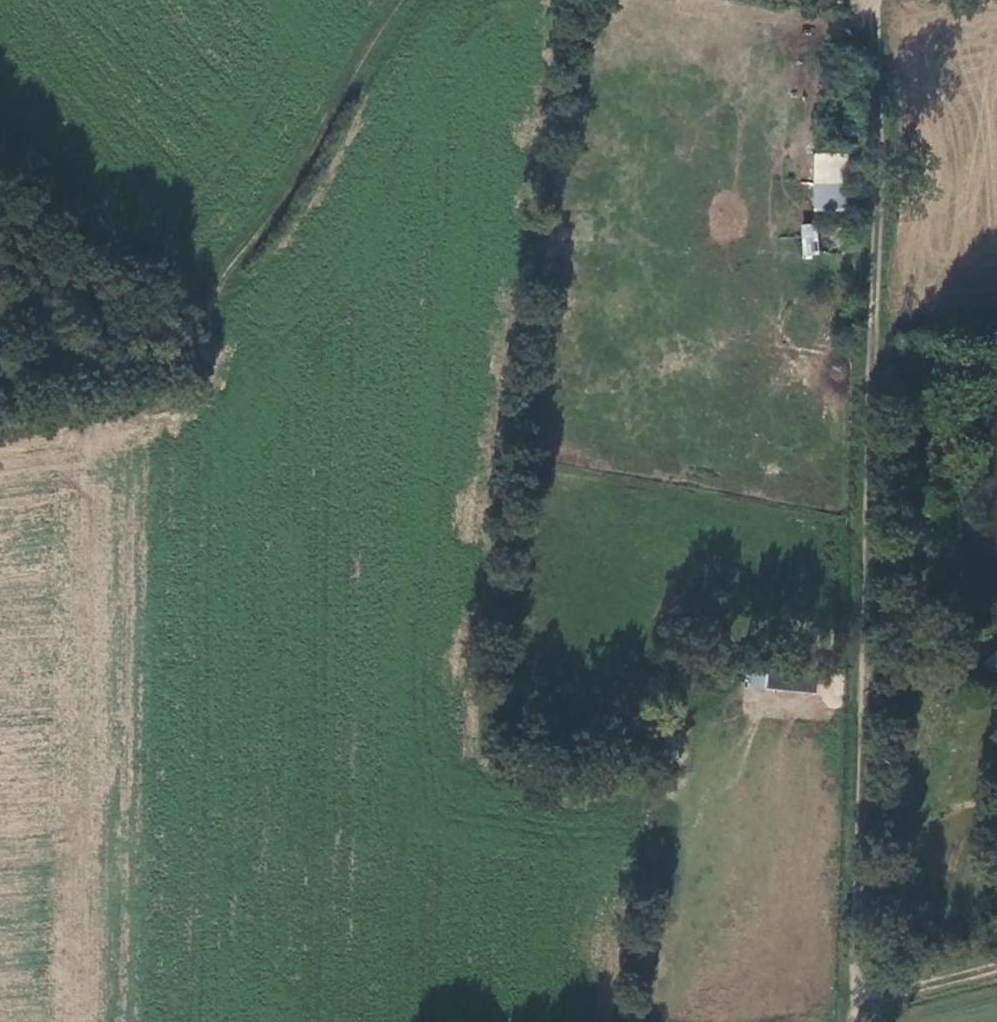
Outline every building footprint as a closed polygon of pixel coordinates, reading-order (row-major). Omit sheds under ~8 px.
[(848,153),(814,152),(811,210),(845,211),(848,153)] [(801,255),(816,256),(817,224),(802,224),(801,255)] [(981,667),(996,678),(996,656),(991,652),(981,667)] [(764,686),(813,690),(815,668),(766,665),(764,686)]
